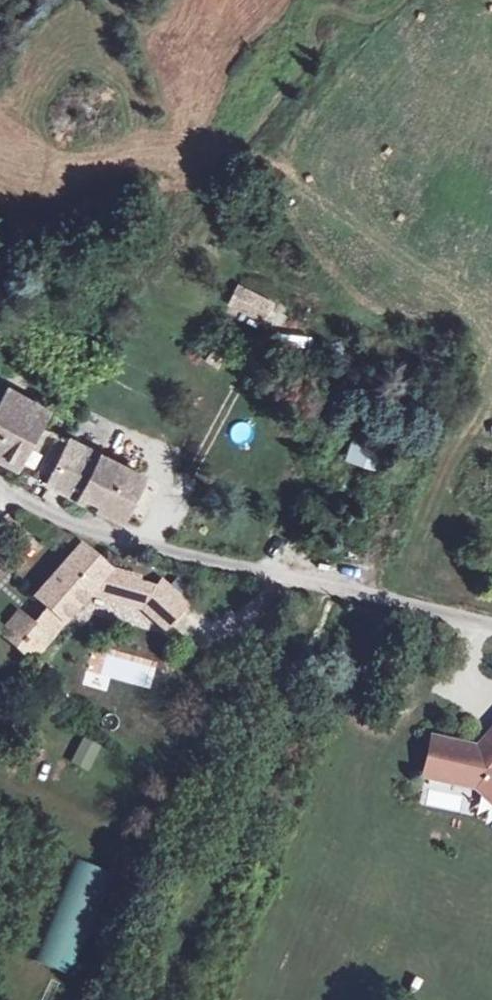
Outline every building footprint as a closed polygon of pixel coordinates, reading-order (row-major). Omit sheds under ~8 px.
[(260,329),(273,300),(238,283),(224,312),(260,329)] [(292,329),(290,339),(316,345),(318,335),(292,329)] [(10,384),(0,404),(0,452),(123,515),(145,475),(43,424),(50,407),(10,384)] [(353,432),(348,463),(382,468),(387,438),(353,432)] [(39,595),(51,605),(61,614),(70,621),(94,593),(112,572),(84,544),(39,595)] [(112,572),(94,593),(129,604),(138,580),(140,574),(116,567),(112,572)] [(146,610),(162,587),(138,580),(129,604),(146,610)] [(165,583),(162,587),(146,610),(170,627),(189,602),(165,583)] [(36,660),(70,621),(61,614),(51,605),(31,625),(21,616),(7,632),(36,660)] [(421,779),(474,790),(491,806),(491,725),(476,743),(430,734),(421,779)] [(70,764),(89,772),(100,747),(81,739),(70,764)] [(483,820),(491,827),(491,810),(483,820)] [(70,858),(36,963),(76,976),(110,870),(70,858)]
